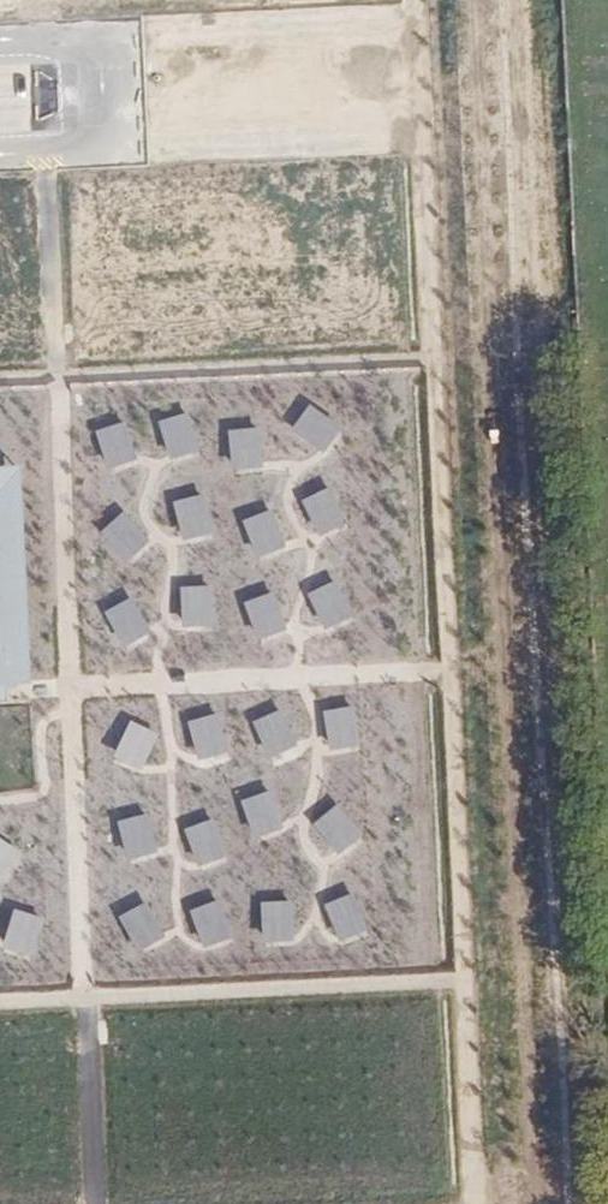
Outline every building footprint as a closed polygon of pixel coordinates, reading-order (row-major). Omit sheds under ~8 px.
[(310,403),(289,430),(325,452),(334,439),(342,428),(310,403)] [(184,411),(155,425),(173,461),(186,454),(201,447),(184,411)] [(124,423),(95,434),(109,469),(123,463),(138,457),(124,423)] [(258,424),(228,429),(234,467),(247,464),(265,461),(258,424)] [(29,682),(21,466),(0,467),(0,684),(29,682)] [(329,488),(299,503),(314,532),(330,523),(344,516),(329,488)] [(203,495),(174,501),(181,537),(198,534),(211,531),(203,495)] [(270,509),(241,523),(258,557),(272,550),(287,542),(270,509)] [(123,512),(101,534),(129,563),(139,553),(151,541),(123,512)] [(329,580),(305,596),(327,628),(337,621),(351,612),(329,580)] [(207,586),(180,589),(185,627),(200,625),(211,624),(207,586)] [(273,592),(244,603),(257,636),(273,630),(286,625),(273,592)] [(138,600),(108,609),(118,641),(133,636),(148,631),(138,600)] [(279,708),(253,721),(270,753),(282,747),(296,739),(279,708)] [(355,709),(326,713),(330,745),(345,743),(359,742),(355,709)] [(216,713),(187,721),(198,759),(216,754),(227,751),(216,713)] [(158,735),(133,722),(115,755),(127,761),(141,769),(158,735)] [(274,791),(243,800),(254,838),(272,833),(285,829),(274,791)] [(337,801),(310,827),(335,853),(349,839),(362,827),(337,801)] [(145,815),(118,823),(131,860),(144,855),(157,850),(145,815)] [(212,816),(184,829),(201,865),(214,858),(229,851),(212,816)] [(1,885),(24,856),(0,839),(0,884),(1,885)] [(353,891),(324,906),(341,937),(355,929),(369,921),(353,891)] [(220,896),(189,909),(202,944),(219,938),(234,932),(220,896)] [(291,902),(263,902),(264,936),(279,936),(291,936),(291,902)] [(144,903),(121,918),(141,950),(151,943),(165,935),(144,903)] [(47,919),(13,909),(3,941),(19,946),(37,951),(47,919)]
